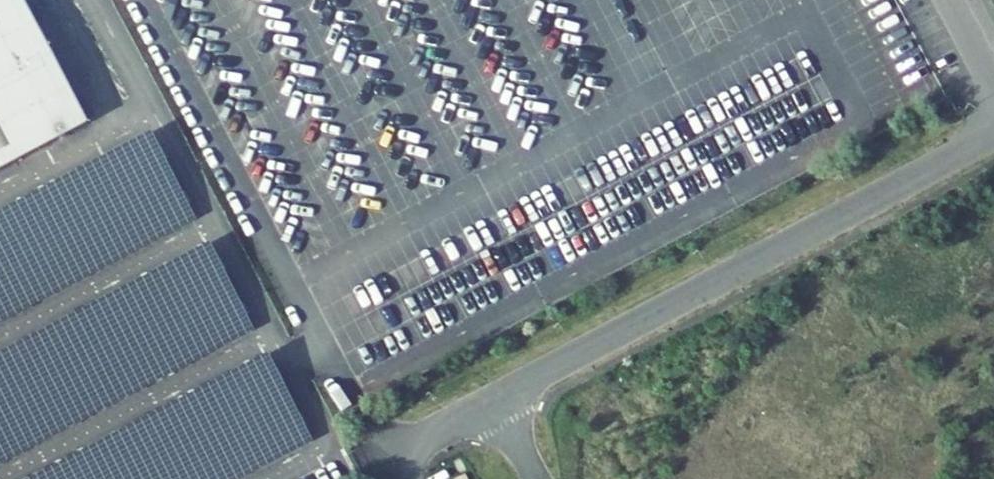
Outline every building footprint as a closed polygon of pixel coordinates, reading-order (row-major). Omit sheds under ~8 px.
[(81,127),(15,0),(0,0),(0,170),(81,127)]
